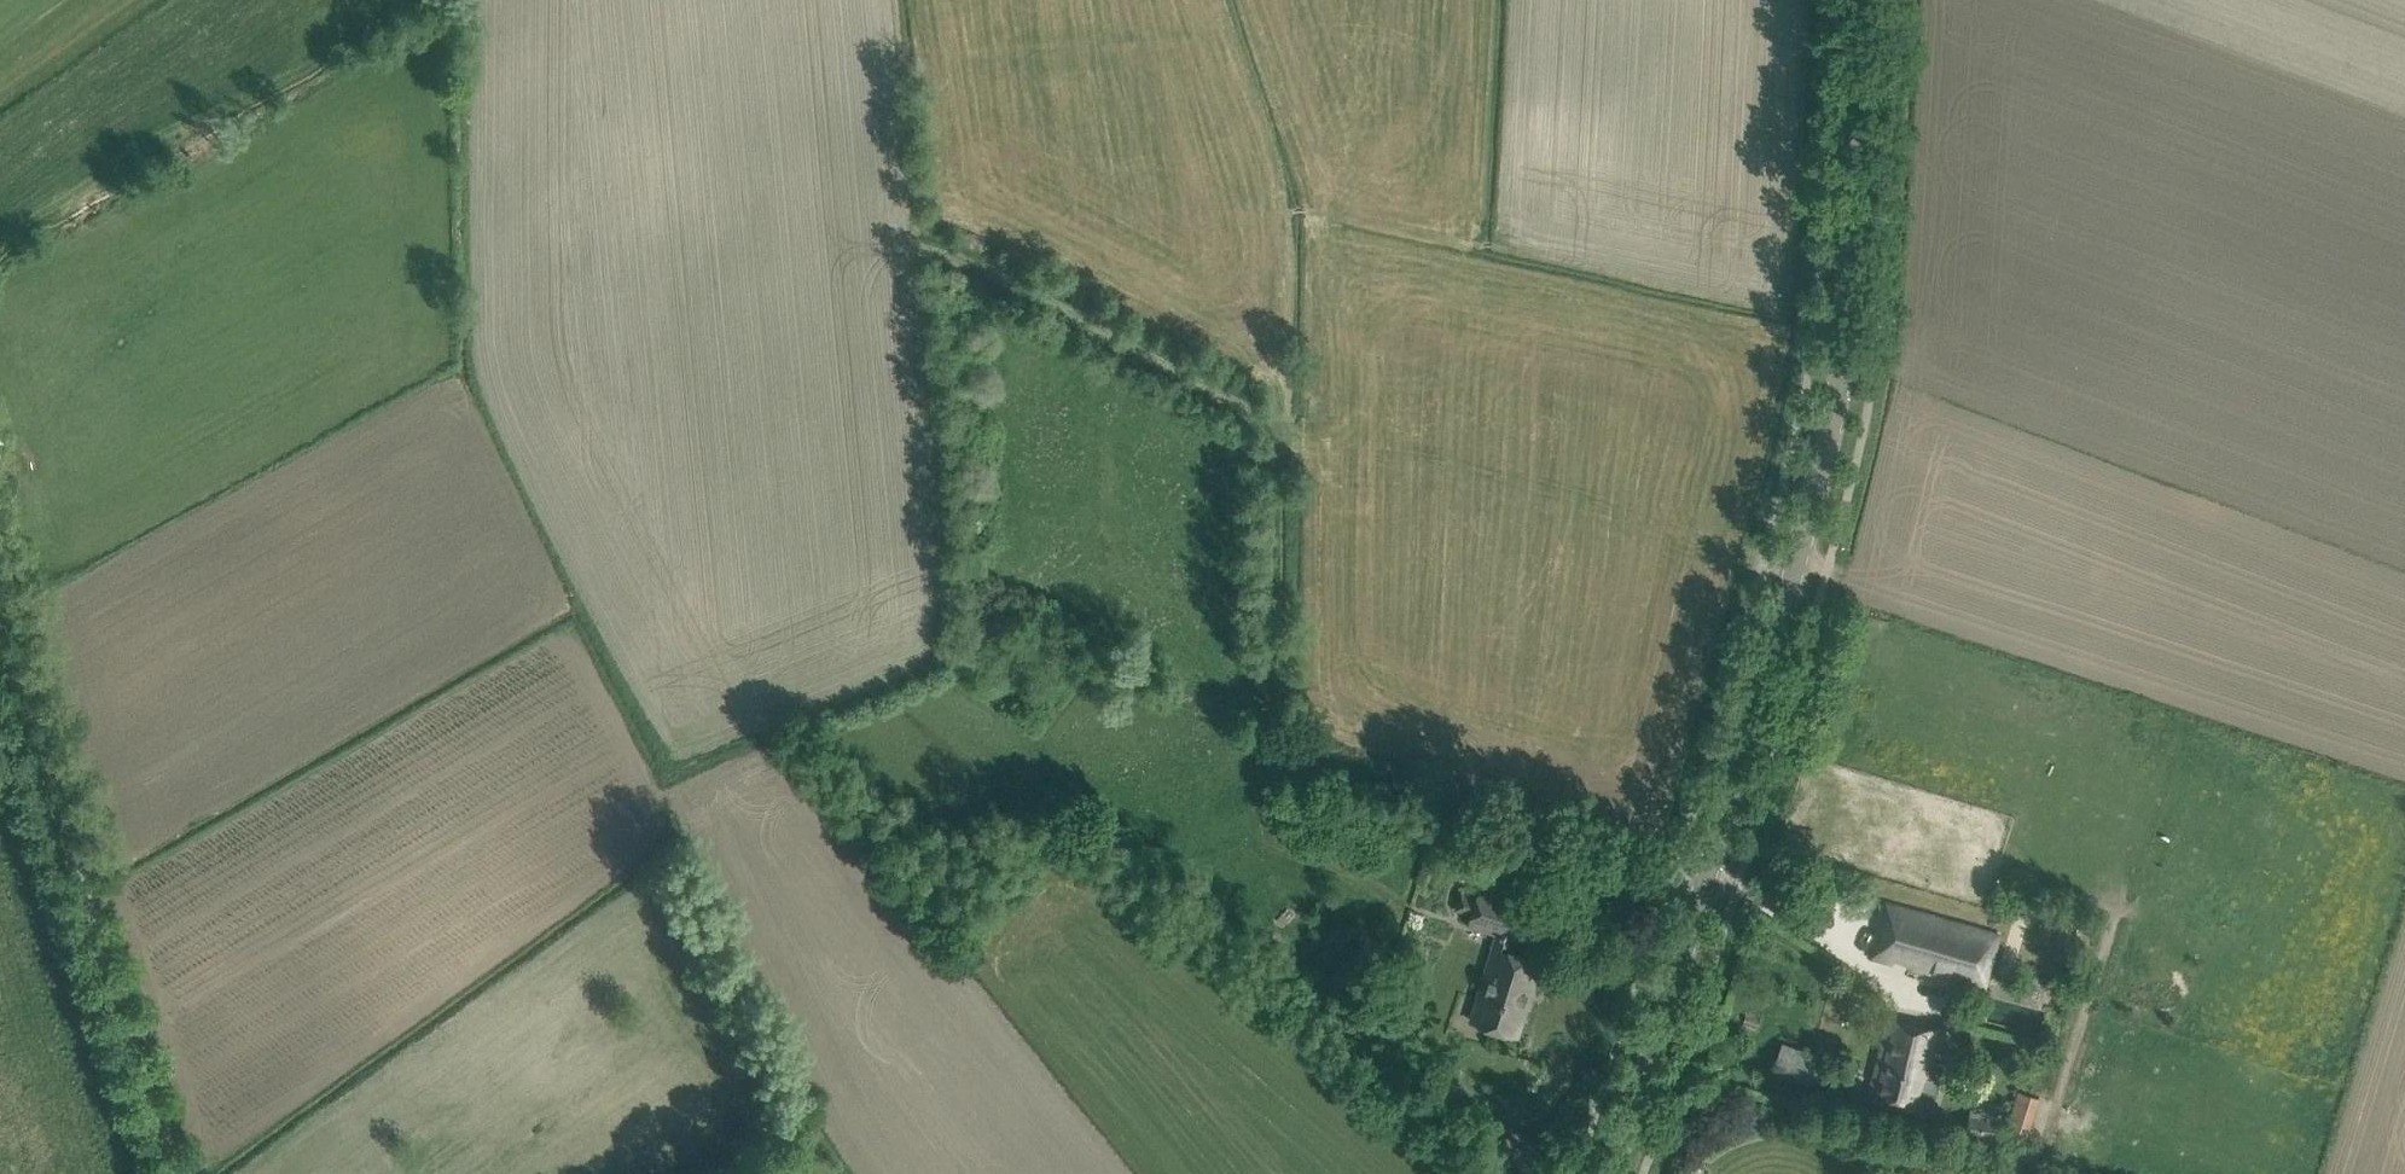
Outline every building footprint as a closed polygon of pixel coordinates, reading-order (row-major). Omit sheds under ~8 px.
[(1470,1020),(1493,1027),(1517,1035),(1540,961),(1510,951),(1514,937),(1516,938),(1527,904),(1481,889),(1479,896),(1460,891),(1454,910),(1473,916),(1470,924),(1498,932),(1470,1020)] [(1873,957),(1895,963),(1896,959),(1910,962),(1909,966),(1935,974),(1936,970),(1951,974),(1950,978),(1984,987),(1998,935),(1888,905),(1873,957)] [(1940,1081),(1931,1078),(1938,1053),(1943,1032),(1889,1022),(1868,1098),(1930,1112),(1940,1081)] [(1778,1071),(1815,1084),(1824,1061),(1787,1048),(1781,1065),(1778,1071)] [(2018,1090),(2003,1136),(2025,1143),(2040,1097),(2018,1090)] [(1965,1138),(1975,1140),(1993,1144),(2000,1105),(1972,1100),(1965,1138)]
